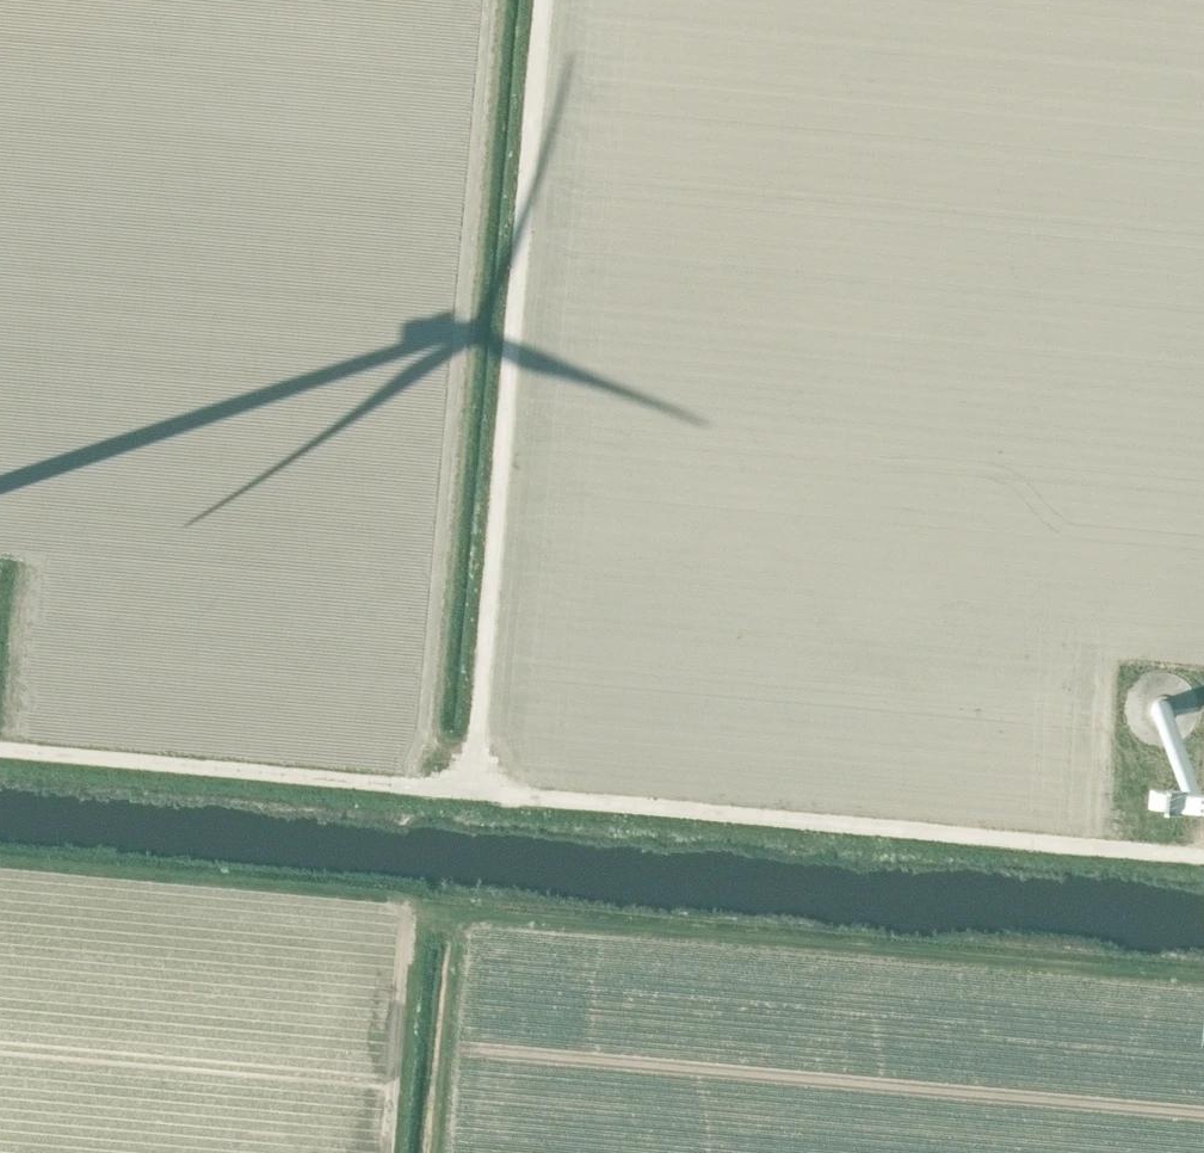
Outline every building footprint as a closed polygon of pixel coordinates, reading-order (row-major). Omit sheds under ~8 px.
[(1153,711),(1153,712),(1153,713),(1153,714),(1153,715),(1154,716),(1154,717),(1155,717),(1155,718),(1156,719),(1157,720),(1158,720),(1159,721),(1160,721),(1161,721),(1162,721),(1163,721),(1164,721),(1165,721),(1166,721),(1166,720),(1167,720),(1168,720),(1169,719),(1170,718),(1170,717),(1171,717),(1171,716),(1171,715),(1172,714),(1172,713),(1172,712),(1172,711),(1172,710),(1172,709),(1171,709),(1171,708),(1171,707),(1170,706),(1169,705),(1168,704),(1167,704),(1166,703),(1165,703),(1164,702),(1163,702),(1162,702),(1161,702),(1160,703),(1159,703),(1158,703),(1158,704),(1157,704),(1156,704),(1156,705),(1155,706),(1154,707),(1154,708),(1153,709),(1153,710),(1153,711)]
